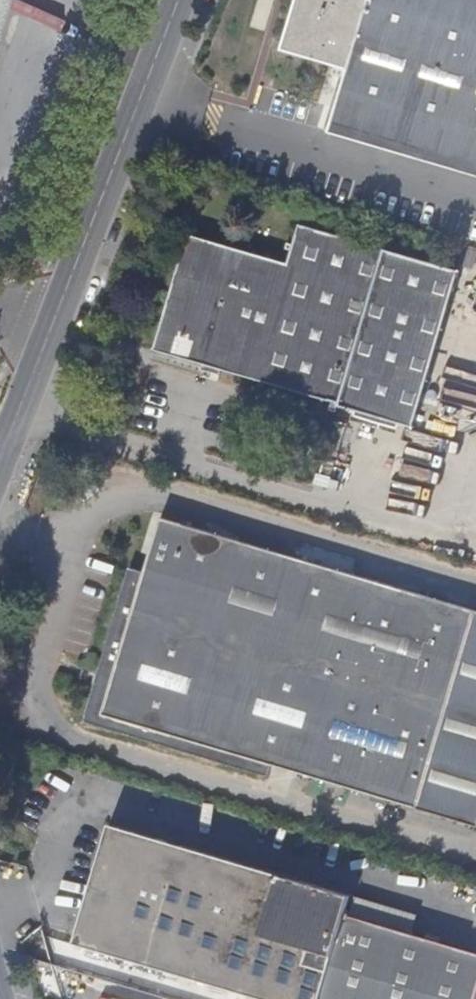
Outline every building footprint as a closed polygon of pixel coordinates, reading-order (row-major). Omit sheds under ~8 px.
[(283,51),(348,71),(329,133),(475,176),(475,0),(298,0),(283,51)] [(415,428),(461,273),(304,224),(291,264),(196,234),(161,350),(181,356),(342,406),(342,409),(415,428)] [(475,614),(475,609),(168,514),(105,723),(415,817),(475,614)] [(349,903),(112,830),(75,948),(143,969),(192,985),(238,998),(319,998),(344,921),(349,903)] [(344,921),(319,998),(475,998),(475,961),(344,921)] [(188,994),(192,985),(143,969),(140,980),(188,994)]
